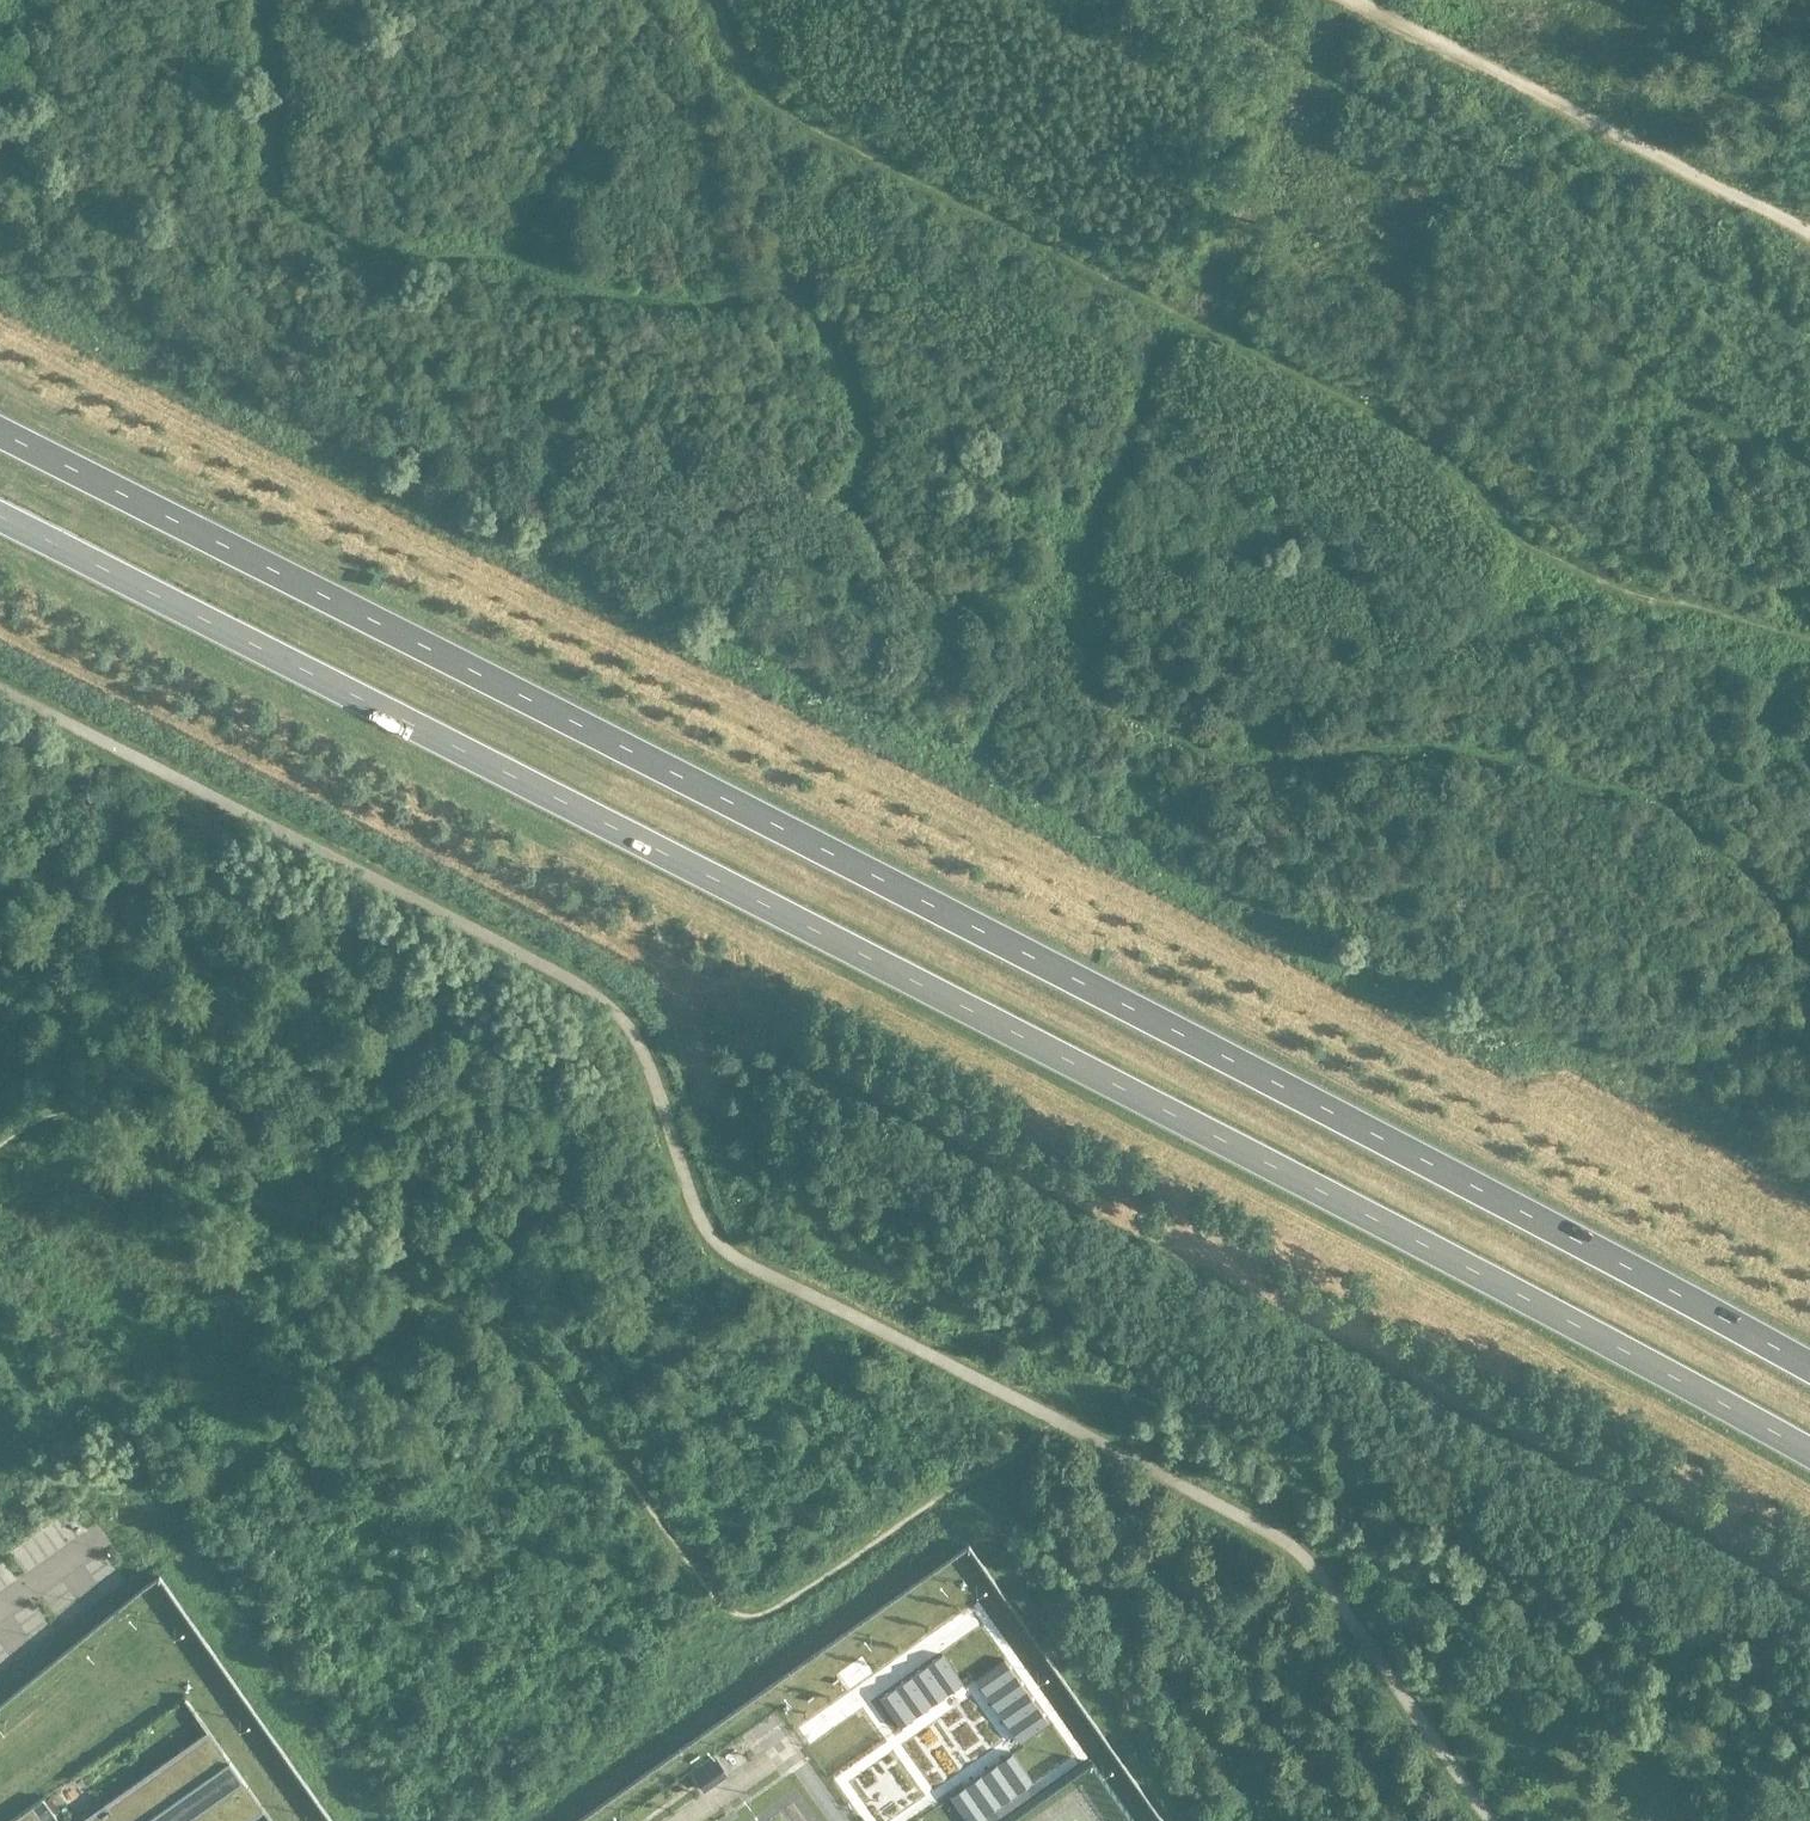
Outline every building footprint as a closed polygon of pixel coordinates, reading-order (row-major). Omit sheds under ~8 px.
[(945,1653),(882,1698),(903,1727),(965,1684),(966,1682),(945,1653)] [(1007,1658),(978,1679),(1022,1741),(1050,1722),(1051,1721),(1007,1658)] [(209,1729),(105,1803),(79,1820),(250,1820),(266,1810),(263,1806),(209,1729)] [(952,1797),(969,1820),(983,1820),(989,1817),(987,1814),(1035,1781),(1015,1752),(952,1797)] [(715,1759),(693,1774),(704,1790),(726,1775),(715,1759)] [(44,1797),(10,1820),(61,1820),(44,1797)]
